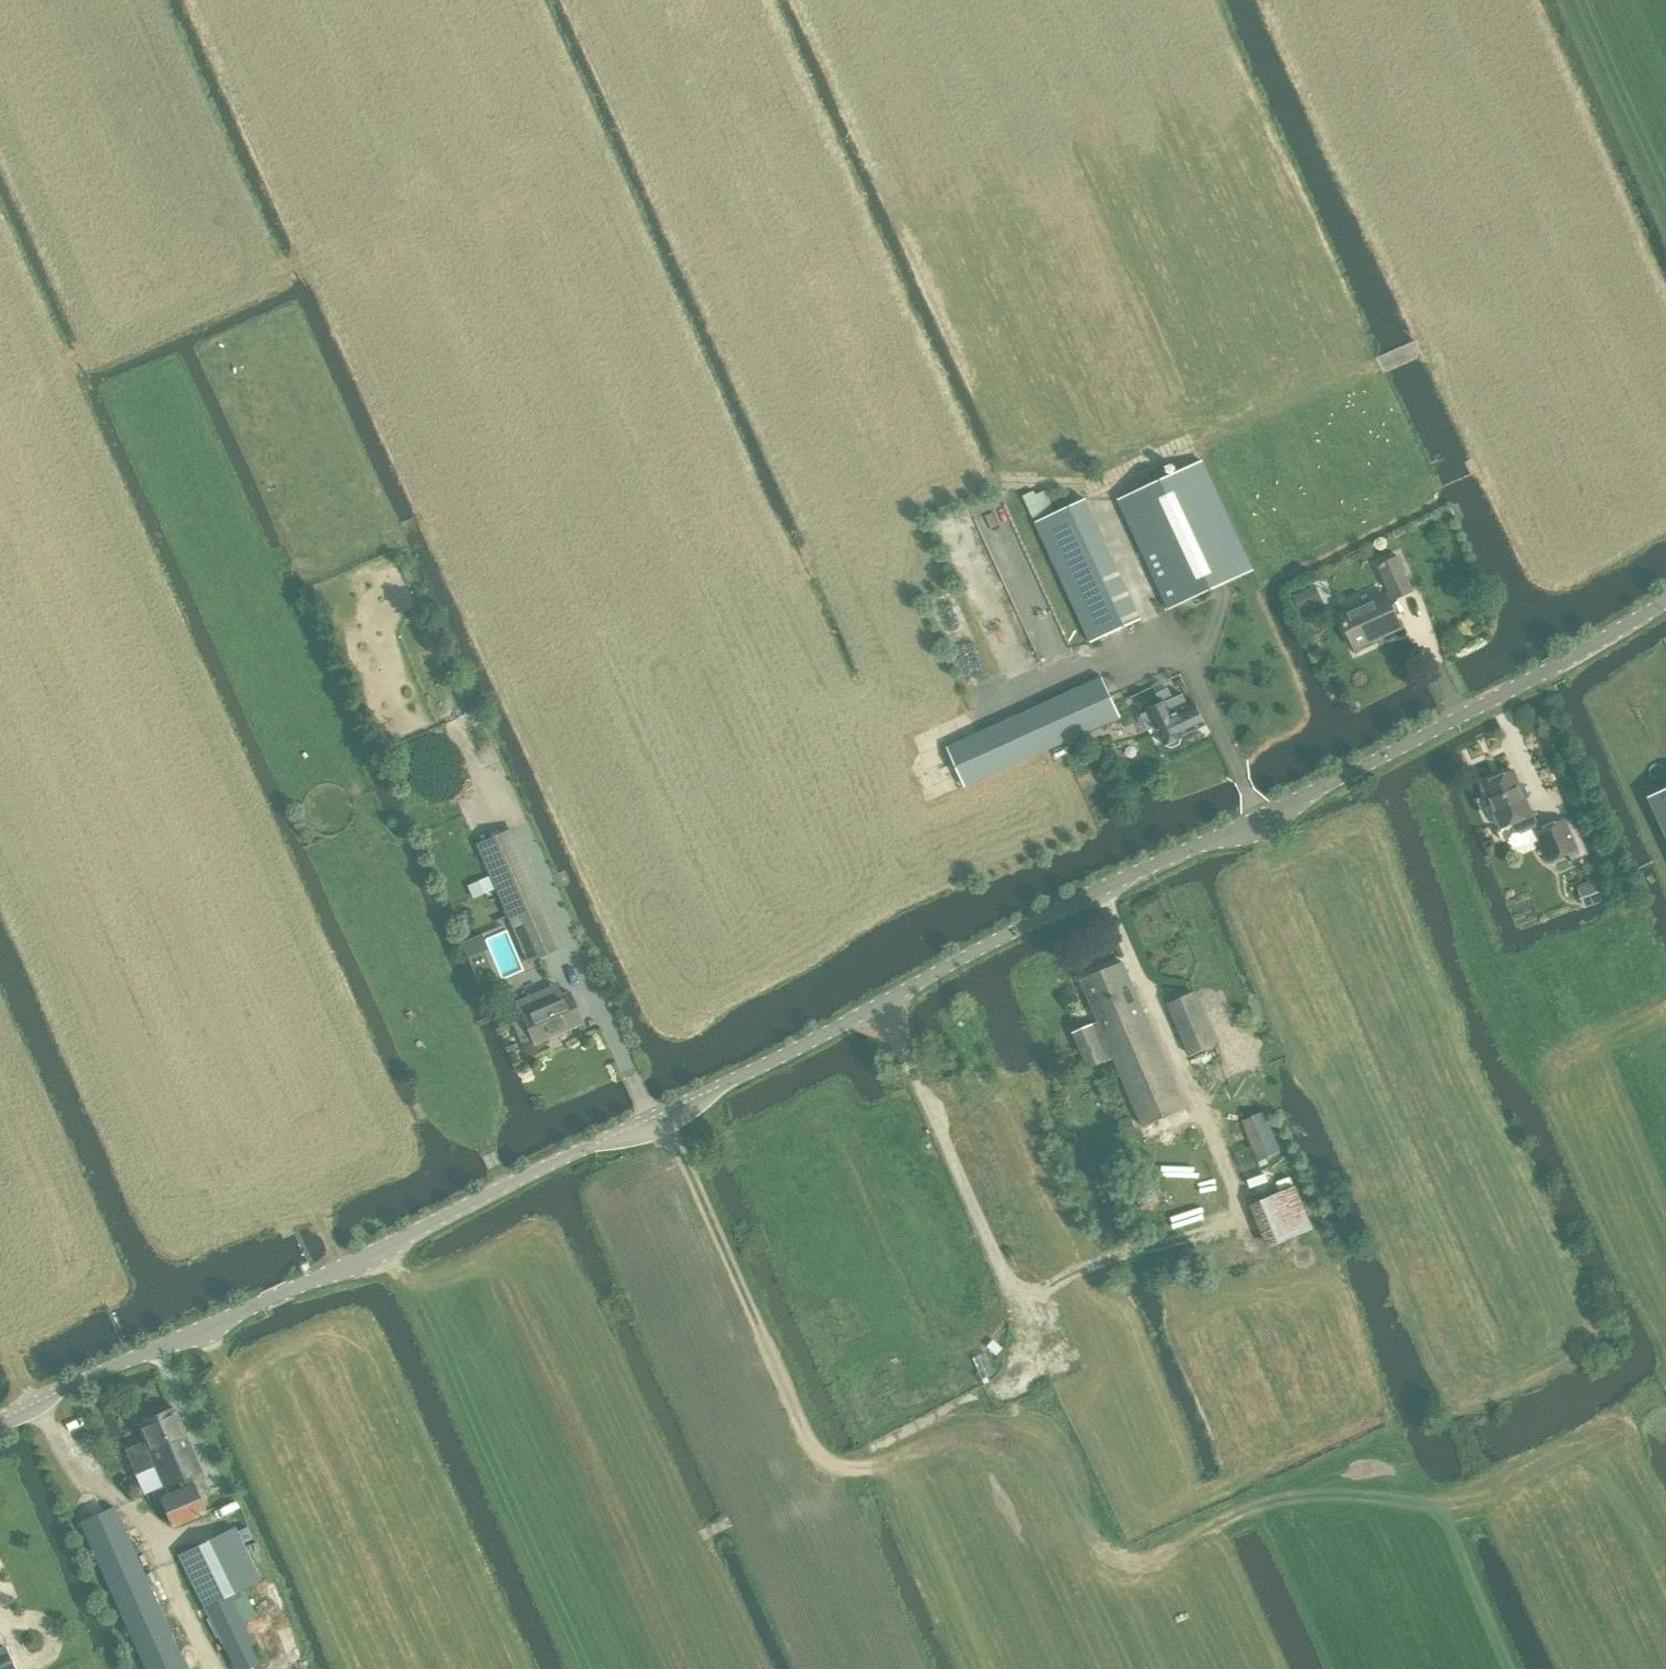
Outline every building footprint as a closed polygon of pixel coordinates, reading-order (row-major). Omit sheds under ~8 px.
[(1204,462),(1119,502),(1169,610),(1254,570),(1204,462)] [(1034,491),(1022,496),(1034,524),(1036,523),(1056,514),(1046,491),(1036,495),(1034,491)] [(1089,503),(1038,526),(1092,642),(1142,619),(1089,503)] [(1394,601),(1414,592),(1398,557),(1378,566),(1394,601)] [(1316,586),(1292,596),(1300,612),(1323,602),(1316,586)] [(1355,648),(1401,628),(1386,594),(1340,614),(1355,648)] [(1102,677),(947,747),(965,787),(1121,717),(1102,677)] [(1151,710),(1152,711),(1142,715),(1149,730),(1158,725),(1168,745),(1169,744),(1175,746),(1182,743),(1183,738),(1186,737),(1185,735),(1206,725),(1197,704),(1190,707),(1184,695),(1175,699),(1170,690),(1160,694),(1164,704),(1151,710)] [(1515,771),(1482,785),(1501,828),(1511,823),(1514,830),(1514,831),(1515,832),(1516,832),(1517,832),(1518,833),(1538,824),(1526,798),(1529,796),(1524,785),(1521,786),(1515,771)] [(1650,798),(1665,832),(1665,791),(1650,798)] [(1565,819),(1535,832),(1548,862),(1578,849),(1565,819)] [(509,839),(506,831),(476,845),(526,962),(539,956),(539,958),(565,946),(517,836),(509,839)] [(1596,885),(1579,891),(1583,904),(1584,906),(1602,900),(1596,885)] [(1188,1110),(1125,963),(1082,981),(1100,1022),(1073,1033),(1089,1070),(1115,1059),(1145,1128),(1188,1110)] [(522,1021),(513,1025),(521,1044),(530,1040),(533,1046),(583,1024),(569,991),(549,999),(545,989),(515,1003),(519,1013),(518,1013),(522,1021)] [(1195,993),(1168,1004),(1190,1056),(1217,1044),(1195,993)] [(1258,1161),(1280,1152),(1263,1111),(1241,1120),(1258,1161)] [(1284,1160),(1244,1177),(1273,1247),(1314,1230),(1284,1160)] [(1144,1190),(1137,1199),(1142,1209),(1152,1210),(1159,1201),(1155,1191),(1144,1190)] [(201,1470),(174,1408),(136,1424),(144,1442),(125,1450),(136,1473),(154,1466),(163,1487),(201,1470)] [(171,1525),(205,1512),(193,1484),(160,1499),(171,1525)] [(114,1508),(80,1523),(145,1668),(186,1668),(114,1508)] [(262,1662),(243,1623),(256,1617),(243,1589),(260,1580),(235,1528),(179,1555),(235,1668),(247,1668),(262,1662)] [(6,1647),(0,1649),(0,1668),(16,1668),(6,1647)]
